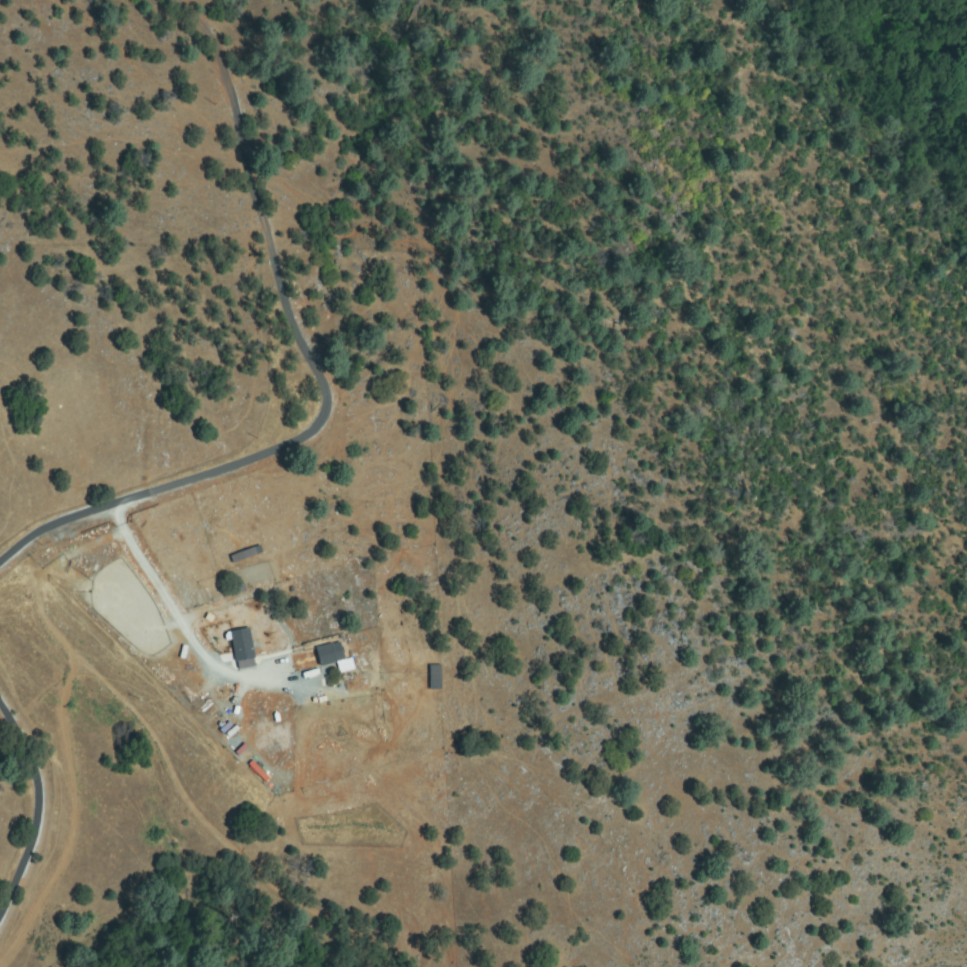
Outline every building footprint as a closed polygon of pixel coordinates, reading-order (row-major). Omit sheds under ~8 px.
[(231,556),(254,547),(256,554),(234,563),(231,556)] [(229,633),(248,629),(254,658),(235,662),(229,633)] [(296,672),(291,655),(331,645),(335,662),(296,672)] [(429,666),(439,666),(439,682),(429,682),(429,666)]
